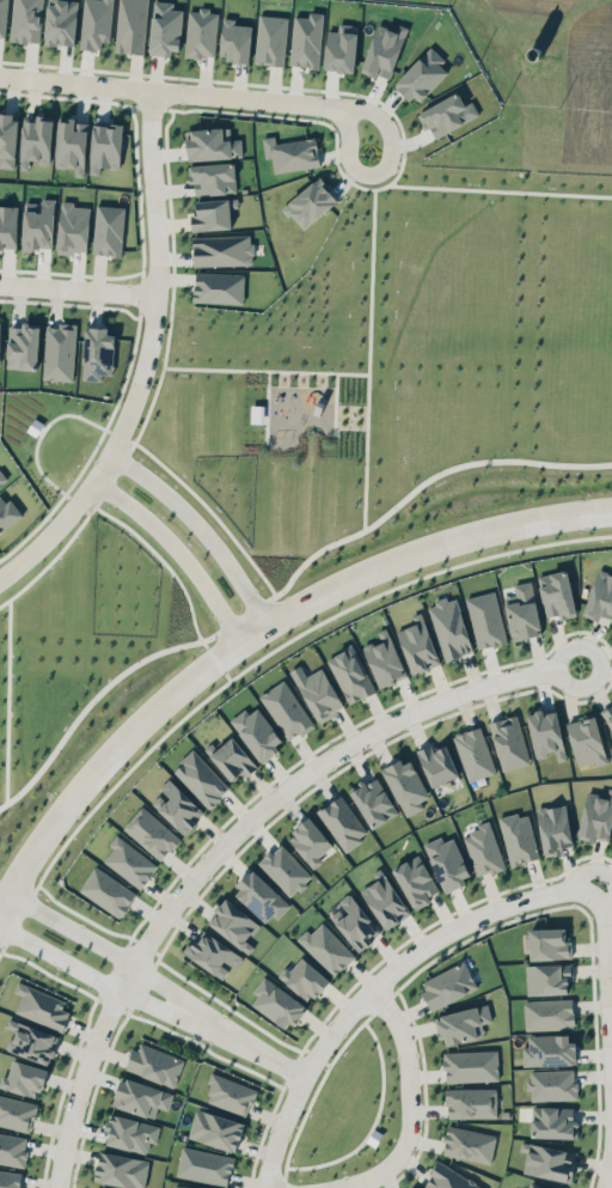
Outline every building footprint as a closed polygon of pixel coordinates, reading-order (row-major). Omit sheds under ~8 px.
[(10,40),(40,41),(42,0),(12,0),(10,40)] [(44,41),(55,42),(57,38),(72,38),(74,0),(45,0),(44,41)] [(80,48),(101,49),(101,41),(111,41),(113,0),(83,0),(80,48)] [(149,0),(119,0),(114,50),(143,53),(149,0)] [(150,52),(180,54),(183,9),(172,8),(173,1),(153,0),(150,52)] [(194,0),(194,4),(184,4),(180,55),(195,56),(202,53),(215,54),(218,10),(209,8),(209,1),(194,0)] [(292,15),(290,65),(320,67),(322,12),(309,11),(309,16),(292,15)] [(249,57),(250,20),(233,20),(234,16),(221,14),(219,51),(226,53),(225,56),(249,57)] [(255,64),(285,65),(287,16),(257,15),(255,64)] [(396,26),(375,19),(360,63),(369,63),(371,68),(375,69),(378,73),(388,77),(406,24),(397,20),(396,26)] [(327,30),(325,69),(354,70),(357,23),(338,22),(338,30),(327,30)] [(390,78),(405,96),(412,90),(417,96),(447,69),(439,60),(440,53),(432,42),(417,53),(390,78)] [(416,113),(425,129),(430,127),(435,137),(472,118),(458,91),(416,113)] [(74,111),(57,110),(54,158),(55,166),(63,166),(63,162),(75,162),(74,175),(81,175),(85,120),(80,117),(73,117),(74,111)] [(15,168),(17,114),(0,113),(0,167),(15,168)] [(20,168),(29,169),(29,162),(50,163),(53,115),(36,114),(36,120),(23,120),(20,168)] [(100,167),(120,168),(122,123),(92,121),(90,173),(99,174),(100,167)] [(242,157),(241,138),(230,138),(229,127),(187,129),(188,159),(242,157)] [(268,143),(272,172),(320,165),(316,136),(268,143)] [(190,160),(191,173),(183,173),(184,182),(192,181),(194,190),(208,189),(213,190),(235,188),(232,156),(190,160)] [(283,206),(302,230),(339,199),(319,176),(283,206)] [(192,226),(230,224),(228,205),(235,205),(234,195),(227,195),(227,191),(194,195),(195,209),(188,211),(188,224),(191,223),(192,226)] [(72,203),(90,205),(86,248),(55,245),(59,196),(72,197),(72,203)] [(25,202),(22,248),(52,249),(54,198),(39,197),(39,202),(25,202)] [(1,245),(0,245),(0,200),(2,199),(8,202),(16,202),(16,245),(1,245)] [(120,254),(123,203),(94,202),(91,248),(109,249),(109,254),(120,254)] [(191,232),(247,231),(249,262),(191,263),(191,232)] [(241,301),(191,299),(192,268),(243,269),(241,301)] [(44,322),(41,376),(69,378),(74,319),(57,318),(57,323),(44,322)] [(84,324),(80,378),(99,379),(100,373),(109,373),(112,328),(106,328),(106,322),(87,321),(87,325),(84,324)] [(37,369),(39,322),(22,322),(22,326),(8,326),(7,368),(37,369)] [(263,422),(262,404),(250,405),(251,422),(263,422)] [(20,512),(8,495),(4,499),(0,495),(0,527),(20,512)] [(538,574),(544,616),(558,614),(559,618),(575,616),(568,569),(538,574)] [(600,614),(611,618),(611,574),(597,569),(583,616),(598,620),(600,614)] [(512,580),(527,575),(541,630),(512,638),(502,598),(515,595),(512,580)] [(489,583),(506,639),(476,647),(460,591),(489,583)] [(446,657),(429,605),(435,603),(433,597),(445,593),(446,597),(454,595),(472,648),(446,657)] [(411,673),(439,664),(423,611),(411,615),(414,624),(397,629),(411,673)] [(379,687),(407,677),(388,626),(377,630),(380,638),(363,644),(379,687)] [(326,657),(349,704),(375,691),(352,645),(326,657)] [(305,674),(293,678),(318,721),(319,721),(320,724),(333,715),(332,713),(344,706),(322,668),(307,677),(305,674)] [(256,694),(282,677),(312,724),(286,741),(256,694)] [(230,717),(261,761),(279,748),(276,744),(282,739),(257,705),(249,711),(245,706),(230,717)] [(611,727),(611,706),(603,712),(611,727)] [(534,756),(555,753),(557,761),(566,759),(557,708),(527,713),(534,756)] [(502,768),(528,761),(514,711),(507,713),(509,719),(500,721),(498,717),(488,719),(490,729),(489,729),(496,753),(497,751),(502,768)] [(576,766),(594,762),(595,765),(607,763),(596,714),(566,720),(576,766)] [(451,732),(479,723),(495,770),(466,780),(451,732)] [(209,757),(232,738),(258,768),(246,778),(241,774),(232,784),(209,757)] [(415,747),(427,741),(430,748),(434,747),(435,743),(439,742),(442,742),(443,742),(455,770),(430,781),(415,747)] [(172,770),(209,807),(230,787),(193,749),(172,770)] [(410,756),(383,769),(405,816),(424,807),(420,800),(429,796),(410,756)] [(349,786),(356,782),(354,778),(361,773),(365,780),(374,774),(380,786),(382,785),(391,799),(388,800),(396,811),(385,817),(382,816),(372,823),(349,786)] [(158,789),(161,792),(152,803),(184,834),(205,812),(168,778),(158,789)] [(609,787),(607,796),(586,792),(579,837),(609,842),(611,824),(611,788),(609,787)] [(316,809),(344,851),(361,840),(357,835),(366,829),(339,792),(316,809)] [(572,845),(566,803),(536,808),(544,855),(562,852),(561,847),(572,845)] [(160,860),(167,851),(170,852),(179,840),(142,808),(124,829),(160,860)] [(510,865),(539,858),(527,811),(499,817),(510,865)] [(311,865),(334,846),(310,817),(287,836),(311,865)] [(464,837),(471,835),(470,833),(479,829),(477,824),(489,820),(507,870),(491,875),(490,871),(478,876),(464,837)] [(114,829),(106,839),(110,846),(102,857),(136,885),(154,863),(114,829)] [(422,840),(439,833),(441,837),(451,833),(467,869),(460,872),(464,878),(445,888),(422,840)] [(256,860),(277,839),(311,875),(288,895),(256,860)] [(388,863),(415,907),(429,898),(427,894),(437,888),(430,876),(434,873),(420,849),(406,858),(404,853),(388,863)] [(79,888),(94,864),(135,890),(118,914),(79,888)] [(235,879),(250,864),(290,902),(276,916),(270,910),(264,918),(234,890),(240,884),(235,879)] [(375,879),(360,890),(386,929),(410,913),(380,867),(371,873),(375,879)] [(347,889),(338,896),(347,907),(335,916),(357,946),(378,930),(347,889)] [(259,922),(251,933),(249,931),(244,937),(252,943),(245,951),(206,919),(216,907),(213,903),(222,892),(259,922)] [(343,963),(354,954),(320,919),(308,930),(305,925),(295,934),(331,973),(342,962),(343,963)] [(526,924),(562,922),(562,939),(569,939),(569,955),(530,956),(530,954),(522,954),(522,932),(526,932),(526,924)] [(184,955),(184,951),(189,945),(191,946),(195,943),(198,945),(203,938),(204,939),(209,933),(245,957),(237,970),(225,962),(221,967),(228,971),(222,979),(216,975),(215,976),(194,962),(194,961),(184,955)] [(280,977),(309,1002),(329,979),(300,954),(280,977)] [(477,988),(464,960),(418,982),(432,1010),(477,988)] [(526,965),(526,998),(569,997),(568,980),(573,980),(573,964),(526,965)] [(306,1005),(264,975),(252,991),(258,995),(252,1004),(289,1030),(306,1005)] [(17,977),(66,999),(62,1005),(69,1009),(61,1028),(16,1007),(23,992),(12,987),(17,977)] [(437,1011),(485,998),(490,1019),(481,1022),(483,1031),(446,1041),(443,1032),(439,1035),(434,1017),(439,1015),(437,1011)] [(525,1029),(574,1027),(573,998),(524,1000),(525,1029)] [(57,1035),(54,1047),(51,1055),(49,1056),(48,1065),(6,1050),(6,1047),(7,1041),(12,1037),(13,1032),(4,1028),(8,1017),(57,1035)] [(573,1033),(528,1035),(528,1045),(522,1046),(522,1065),(574,1064),(573,1033)] [(185,1058),(137,1040),(126,1069),(174,1087),(185,1058)] [(445,1081),(498,1080),(497,1050),(444,1052),(445,1081)] [(2,1075),(0,1083),(0,1087),(39,1098),(47,1069),(13,1058),(7,1077),(2,1075)] [(575,1068),(527,1070),(528,1091),(531,1090),(531,1100),(576,1099),(575,1068)] [(118,1072),(173,1089),(167,1109),(155,1105),(152,1115),(110,1102),(118,1072)] [(204,1101),(247,1115),(256,1087),(213,1073),(204,1101)] [(447,1118),(497,1117),(496,1087),(446,1087),(447,1118)] [(0,1094),(0,1125),(30,1132),(37,1102),(0,1094)] [(232,1150),(186,1135),(196,1105),(207,1109),(213,1108),(243,1117),(232,1150)] [(574,1106),(532,1106),(531,1136),(577,1137),(577,1119),(573,1119),(574,1106)] [(108,1145),(130,1151),(131,1150),(145,1153),(146,1151),(147,1152),(149,1143),(155,1144),(160,1126),(112,1113),(111,1119),(110,1119),(109,1120),(108,1120),(105,1131),(111,1132),(108,1145)] [(441,1153),(490,1164),(496,1135),(448,1123),(441,1153)] [(0,1132),(0,1163),(24,1166),(28,1136),(0,1132)] [(576,1152),(521,1140),(519,1150),(527,1152),(523,1172),(570,1181),(576,1152)] [(182,1146),(234,1157),(232,1169),(226,1187),(177,1175),(182,1146)] [(149,1159),(144,1187),(126,1187),(92,1181),(93,1172),(94,1166),(96,1163),(97,1158),(97,1153),(99,1149),(124,1152),(149,1159)] [(436,1156),(485,1187),(435,1187),(424,1181),(430,1171),(428,1170),(436,1156)] [(22,1171),(0,1169),(0,1187),(21,1187),(22,1171)] [(530,1176),(556,1187),(525,1187),(530,1176)]
